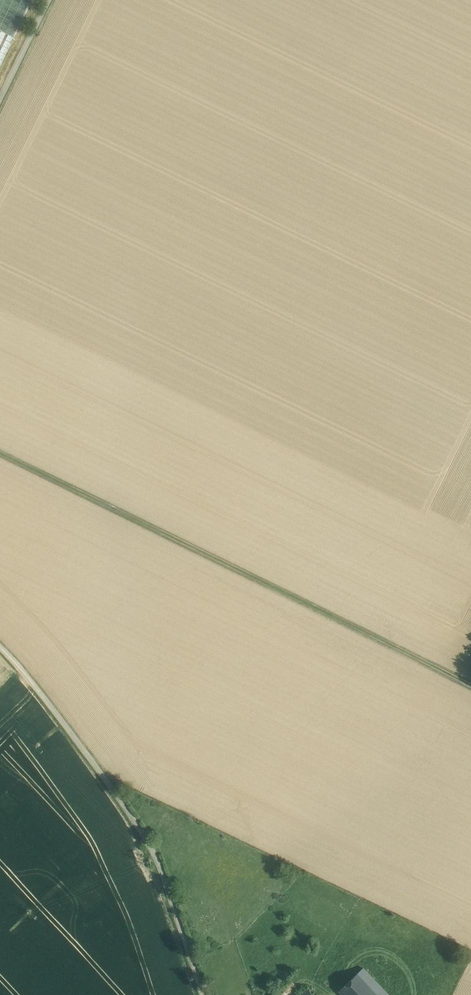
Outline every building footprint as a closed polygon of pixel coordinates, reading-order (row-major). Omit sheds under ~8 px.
[(363,967),(359,972),(381,994),(390,994),(363,967)] [(359,972),(339,990),(344,994),(381,994),(359,972)]
